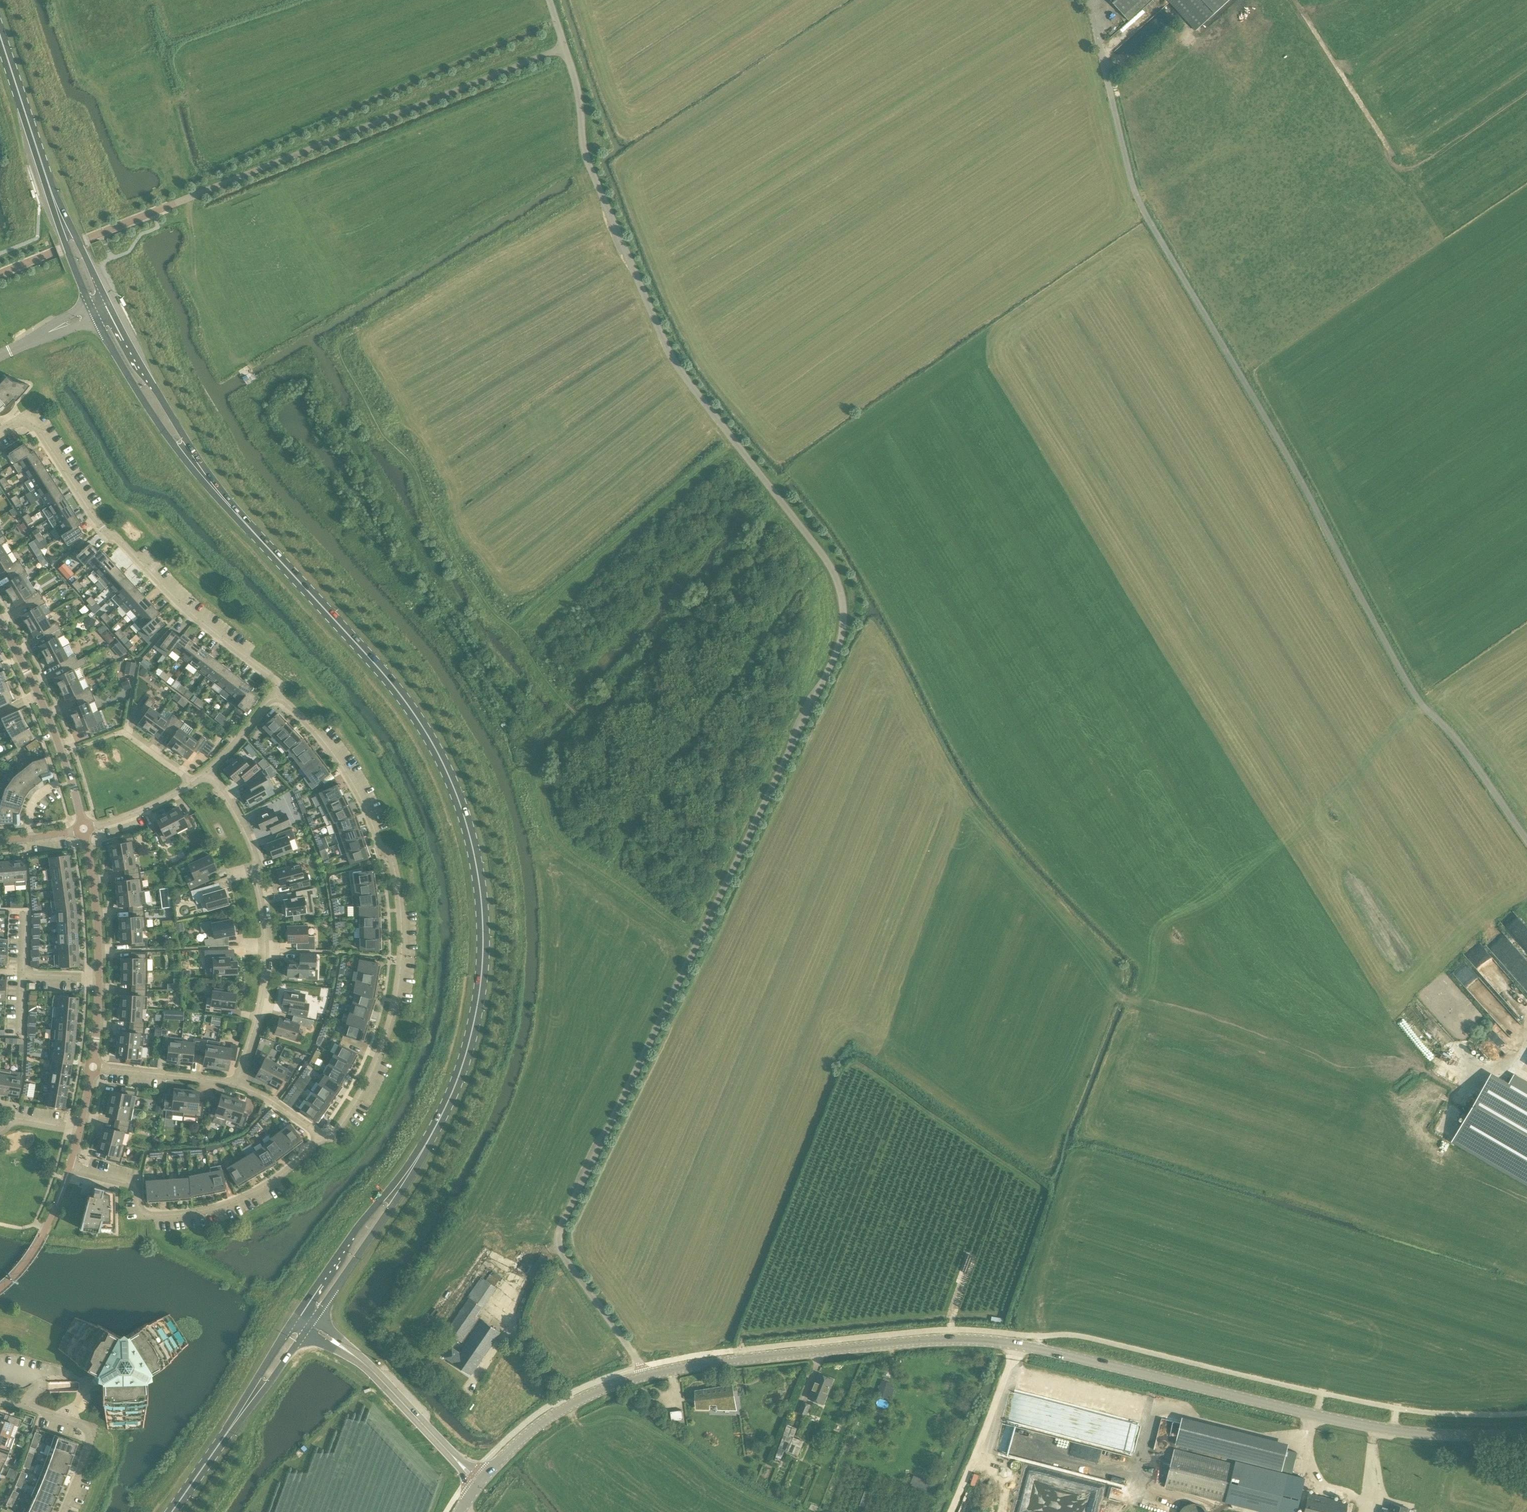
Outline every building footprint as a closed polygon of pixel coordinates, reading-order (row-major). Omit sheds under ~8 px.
[(1150,0),(1110,0),(1128,20),(1150,0)] [(1198,29),(1229,0),(1171,0),(1198,29)] [(5,407),(13,399),(15,401),(23,392),(29,385),(12,382),(8,378),(1,386),(0,385),(0,411),(5,407)] [(31,453),(30,452),(25,444),(25,443),(22,444),(23,445),(8,454),(15,463),(15,464),(18,462),(18,461),(31,453)] [(15,464),(15,463),(13,464),(19,473),(24,470),(41,459),(39,457),(38,458),(34,450),(30,452),(31,453),(18,461),(18,462),(15,464)] [(41,459),(24,470),(30,479),(46,469),(41,462),(42,462),(41,459)] [(30,479),(25,483),(30,491),(52,478),(51,475),(50,476),(46,469),(30,479)] [(52,478),(30,491),(36,500),(41,497),(57,487),(53,480),(54,480),(52,478)] [(62,494),(57,487),(41,497),(47,507),(64,496),(63,494),(62,494)] [(65,498),(64,496),(47,507),(53,516),(69,505),(65,499),(65,498)] [(48,519),(54,528),(59,525),(76,514),(74,512),(73,512),(69,505),(53,516),(48,519)] [(17,514),(14,508),(9,511),(13,517),(17,514)] [(59,525),(54,528),(59,537),(61,535),(64,533),(65,534),(77,526),(78,526),(81,524),(76,517),(77,516),(76,514),(59,525)] [(83,535),(78,526),(77,526),(65,534),(64,533),(61,535),(67,546),(82,536),(82,537),(84,535),(83,534),(83,535)] [(48,545),(42,535),(37,539),(34,540),(40,550),(48,545)] [(43,554),(34,541),(29,544),(37,557),(43,554)] [(90,543),(80,552),(76,556),(84,565),(87,563),(87,562),(98,552),(97,551),(90,544),(91,544),(90,543)] [(100,549),(97,551),(98,552),(87,562),(87,563),(94,570),(108,557),(107,555),(106,555),(100,549)] [(7,554),(0,559),(0,573),(9,568),(12,573),(23,566),(19,560),(13,564),(7,554)] [(48,563),(42,555),(37,558),(43,566),(48,563)] [(98,581),(101,578),(115,565),(110,559),(110,558),(108,557),(94,570),(91,573),(98,581)] [(73,574),(65,564),(59,570),(67,580),(73,574)] [(115,565),(101,578),(98,581),(105,589),(108,586),(123,572),(121,570),(121,571),(115,565)] [(23,566),(12,573),(15,578),(5,584),(3,585),(4,587),(5,588),(5,590),(6,592),(8,593),(9,595),(8,595),(9,596),(30,583),(27,577),(29,576),(23,566)] [(125,574),(123,572),(108,586),(116,594),(130,581),(124,575),(125,574)] [(116,594),(111,598),(119,606),(123,602),(138,588),(136,587),(135,587),(130,581),(116,594)] [(36,592),(30,583),(9,596),(10,597),(11,598),(11,600),(12,602),(14,603),(14,604),(15,606),(18,605),(18,604),(28,598),(31,603),(42,596),(38,590),(36,592)] [(123,602),(119,606),(126,614),(130,610),(144,597),(139,591),(140,590),(138,588),(123,602)] [(42,596),(31,603),(34,609),(24,615),(21,616),(22,618),(23,617),(23,619),(24,620),(25,623),(26,624),(27,625),(28,626),(45,616),(39,607),(46,603),(42,596)] [(144,597),(130,610),(138,618),(152,604),(151,602),(150,603),(144,597)] [(78,608),(84,614),(89,610),(83,603),(78,608)] [(138,618),(133,622),(140,630),(142,628),(145,625),(145,626),(156,616),(157,616),(160,613),(154,607),(154,606),(152,604),(138,618)] [(50,625),(45,616),(28,626),(28,627),(29,628),(29,630),(31,632),(32,633),(33,635),(34,637),(36,635),(46,629),(49,634),(61,628),(57,621),(50,625)] [(86,616),(84,623),(93,627),(96,620),(86,616)] [(142,628),(140,630),(138,632),(149,645),(158,635),(155,632),(162,625),(162,626),(164,624),(163,623),(157,616),(156,616),(145,626),(145,625),(142,628)] [(61,628),(49,634),(52,640),(41,645),(39,646),(40,648),(41,649),(41,651),(42,653),(44,654),(44,656),(45,657),(63,648),(57,638),(64,635),(61,628)] [(180,638),(172,632),(172,631),(171,631),(170,633),(167,631),(153,647),(163,655),(166,657),(169,653),(170,653),(172,650),(171,650),(180,638)] [(114,639),(108,633),(103,637),(109,644),(114,639)] [(172,650),(170,653),(168,655),(176,661),(180,656),(192,641),(190,639),(189,640),(182,634),(180,638),(171,650),(172,650)] [(129,649),(133,645),(129,641),(125,645),(129,649)] [(194,642),(192,641),(180,656),(189,663),(200,648),(194,643),(194,642)] [(120,656),(126,651),(119,642),(113,648),(120,656)] [(63,648),(45,657),(45,658),(46,659),(46,661),(47,663),(49,664),(49,666),(50,668),(53,667),(52,666),(63,661),(66,666),(77,660),(74,654),(68,657),(63,648)] [(200,648),(189,663),(197,669),(209,654),(207,652),(207,653),(200,648)] [(211,655),(209,654),(197,669),(206,676),(217,661),(211,656),(211,655)] [(150,665),(143,659),(140,663),(147,669),(150,665)] [(77,660),(66,666),(68,672),(57,677),(57,676),(55,678),(56,680),(56,679),(57,681),(57,682),(58,685),(59,686),(60,687),(60,688),(60,689),(78,680),(74,670),(81,667),(77,660)] [(217,661),(206,676),(214,683),(227,667),(224,665),(224,666),(217,661)] [(133,675),(135,663),(127,662),(125,673),(133,675)] [(229,669),(227,667),(214,683),(223,689),(235,674),(228,669),(229,669)] [(142,668),(138,673),(144,678),(148,673),(142,668)] [(235,674),(223,689),(219,694),(228,701),(244,680),(242,679),(241,679),(235,674)] [(83,690),(78,680),(60,689),(60,690),(61,689),(61,691),(61,693),(63,695),(64,696),(64,698),(65,700),(67,698),(78,693),(81,699),(93,694),(90,687),(83,690)] [(128,680),(121,683),(124,691),(131,688),(128,680)] [(246,682),(244,680),(228,701),(236,707),(237,707),(238,706),(237,705),(240,702),(249,691),(250,691),(252,688),(245,682),(246,682)] [(8,681),(0,684),(0,695),(11,691),(8,684),(7,684),(6,682),(8,681)] [(11,691),(0,695),(0,707),(16,700),(15,700),(13,700),(12,698),(14,698),(11,691)] [(237,707),(236,707),(234,710),(246,719),(253,709),(251,707),(257,699),(259,697),(258,697),(250,691),(249,691),(240,702),(237,705),(238,706),(237,707)] [(93,694),(81,699),(83,705),(72,709),(69,710),(70,712),(71,713),(71,715),(72,717),(73,718),(74,720),(73,720),(74,721),(93,714),(89,703),(95,701),(93,694)] [(148,730),(160,714),(151,708),(155,702),(149,697),(142,708),(147,712),(140,721),(138,723),(140,725),(140,724),(141,725),(142,727),(144,728),(146,729),(147,730),(148,730)] [(184,707),(188,702),(182,697),(177,703),(184,707)] [(201,700),(197,705),(201,708),(205,703),(201,700)] [(218,713),(215,710),(212,708),(208,713),(214,718),(218,713)] [(6,728),(24,719),(20,712),(19,713),(18,711),(20,710),(20,709),(1,718),(6,728)] [(93,714),(74,721),(74,722),(75,723),(75,725),(76,728),(77,729),(78,730),(78,732),(81,731),(92,727),(94,733),(106,728),(103,721),(97,724),(93,714)] [(169,720),(160,714),(148,730),(149,731),(150,732),(151,733),(153,735),(155,735),(156,736),(158,738),(159,736),(159,735),(166,726),(171,729),(179,719),(173,715),(169,720)] [(285,722),(286,721),(282,716),(281,718),(277,714),(269,721),(267,719),(262,724),(264,726),(263,727),(271,735),(285,722)] [(28,726),(24,719),(6,728),(12,738),(29,728),(29,727),(27,728),(26,726),(28,726)] [(179,719),(171,729),(176,733),(169,743),(169,742),(167,744),(169,746),(170,746),(171,748),(173,749),(175,750),(176,751),(177,752),(189,735),(180,729),(185,723),(179,719)] [(288,725),(285,722),(271,735),(278,743),(292,729),(293,730),(294,728),(290,724),(288,725)] [(29,728),(12,738),(18,748),(34,737),(30,730),(29,731),(28,729),(29,728)] [(296,733),(293,730),(292,729),(278,743),(286,751),(288,750),(288,749),(303,738),(297,732),(296,733)] [(198,742),(189,735),(177,752),(178,752),(179,753),(180,755),(182,756),(184,756),(185,757),(187,759),(188,757),(195,747),(207,756),(215,745),(202,736),(198,742)] [(306,741),(303,738),(288,749),(288,750),(294,758),(309,746),(310,747),(311,746),(307,741),(306,741)] [(39,745),(39,744),(36,740),(26,746),(29,751),(39,745)] [(252,757),(257,754),(249,744),(245,748),(252,757)] [(309,746),(294,758),(301,766),(316,755),(317,754),(314,749),(312,750),(310,747),(309,746)] [(10,752),(13,757),(19,753),(16,749),(10,752)] [(13,757),(10,752),(5,756),(8,761),(13,757)] [(316,755),(301,766),(307,775),(322,764),(323,764),(324,763),(320,758),(319,759),(316,755)] [(247,780),(249,778),(260,769),(251,759),(246,763),(241,756),(225,770),(230,776),(230,778),(232,780),(234,780),(235,781),(243,775),(247,780)] [(50,772),(49,772),(45,758),(33,762),(42,780),(52,777),(53,776),(53,775),(53,774),(52,773),(51,772),(50,772)] [(269,765),(263,759),(258,763),(264,770),(269,765)] [(33,762),(23,769),(36,785),(35,784),(37,782),(38,783),(42,780),(33,762)] [(307,775),(304,778),(312,789),(322,782),(320,779),(331,771),(327,767),(325,768),(323,764),(322,764),(307,775)] [(23,769),(13,777),(29,790),(34,787),(33,785),(34,784),(36,786),(36,785),(23,769)] [(249,782),(252,788),(242,793),(243,794),(243,796),(244,799),(246,799),(250,806),(268,796),(264,789),(270,786),(263,774),(249,782)] [(29,790),(13,777),(6,787),(24,797),(28,793),(26,792),(28,790),(29,791),(29,790)] [(316,795),(321,805),(342,795),(344,794),(341,789),(339,790),(337,784),(320,793),(316,795)] [(297,800),(301,798),(300,794),(301,793),(296,786),(291,789),(295,794),(297,800)] [(24,797),(6,787),(2,799),(22,806),(22,805),(20,805),(21,802),(22,803),(24,797)] [(321,805),(325,815),(346,804),(347,805),(348,804),(346,798),(344,799),(342,795),(321,805)] [(301,798),(297,800),(302,813),(306,812),(301,798)] [(2,799),(0,806),(0,811),(19,813),(21,808),(19,807),(20,805),(22,806),(2,799)] [(349,809),(347,805),(346,804),(325,815),(330,824),(334,823),(336,822),(354,815),(350,808),(349,809)] [(178,807),(167,813),(176,832),(187,826),(189,829),(189,830),(195,827),(189,816),(184,818),(178,807),(178,808),(178,807)] [(274,832),(276,830),(290,824),(285,814),(279,817),(275,816),(272,810),(256,817),(259,823),(257,824),(259,829),(261,829),(262,830),(271,826),(274,832)] [(19,813),(0,811),(0,824),(14,823),(14,824),(14,825),(15,825),(15,826),(16,826),(17,826),(18,826),(18,825),(19,825),(19,824),(20,824),(19,813)] [(176,832),(167,813),(156,819),(162,830),(156,832),(162,844),(168,841),(167,840),(166,837),(176,832)] [(356,820),(354,815),(336,822),(339,832),(357,826),(358,826),(359,825),(357,820),(356,820)] [(357,826),(339,832),(335,834),(338,844),(343,842),(361,836),(363,836),(361,830),(359,831),(358,826),(357,826)] [(270,851),(273,858),(292,850),(289,841),(295,838),(292,828),(278,834),(280,839),(267,843),(268,845),(267,847),(268,850),(270,851)] [(112,858),(133,854),(131,842),(134,842),(135,842),(134,836),(121,838),(122,843),(110,845),(110,846),(112,858)] [(361,836),(343,842),(346,852),(365,846),(366,846),(364,840),(363,841),(361,836)] [(320,839),(315,840),(318,846),(319,851),(324,849),(322,844),(320,839)] [(365,846),(346,852),(350,863),(370,856),(368,850),(366,851),(365,846)] [(51,869),(69,866),(68,856),(68,855),(58,857),(58,855),(58,854),(50,855),(50,856),(51,858),(50,858),(51,869)] [(133,854),(112,858),(114,870),(126,868),(127,874),(140,872),(139,865),(138,865),(138,866),(135,866),(133,854)] [(185,876),(187,881),(190,888),(209,880),(206,874),(217,870),(210,855),(188,865),(192,873),(185,876)] [(15,880),(15,885),(15,886),(26,885),(26,879),(25,861),(24,861),(13,862),(15,880)] [(13,862),(3,862),(4,881),(4,885),(15,885),(15,880),(13,862)] [(292,890),(295,889),(310,885),(307,872),(302,874),(300,864),(277,870),(281,886),(290,883),(292,890)] [(51,869),(46,870),(48,880),(53,880),(71,877),(69,866),(51,869)] [(372,870),(363,872),(362,867),(348,871),(350,885),(355,884),(373,882),(375,882),(374,876),(373,876),(372,870)] [(140,872),(127,874),(128,880),(116,881),(116,882),(117,894),(138,891),(138,892),(143,891),(143,890),(142,891),(141,880),(142,879),(141,879),(140,872)] [(72,888),(71,877),(53,880),(54,890),(72,888)] [(352,895),(356,895),(375,892),(375,893),(377,892),(376,886),(374,887),(373,882),(355,884),(350,885),(352,895)] [(208,909),(228,904),(226,897),(228,897),(226,890),(225,891),(224,889),(211,893),(209,886),(191,891),(194,899),(196,898),(197,903),(205,901),(208,909)] [(169,887),(161,887),(162,907),(170,906),(169,887)] [(74,898),(72,888),(54,890),(56,901),(74,898)] [(285,911),(286,915),(307,913),(306,904),(313,903),(312,896),(316,896),(314,889),(297,892),(298,898),(284,900),(284,904),(282,905),(283,911),(285,911)] [(138,891),(117,894),(119,906),(131,905),(132,911),(144,910),(143,903),(139,904),(138,892),(138,891)] [(375,892),(356,895),(352,895),(354,906),(358,906),(360,906),(379,905),(377,897),(376,897),(375,893),(375,892)] [(174,904),(181,902),(179,895),(172,897),(174,904)] [(52,912),(57,912),(75,910),(75,909),(76,909),(74,898),(56,901),(50,902),(52,912)] [(379,910),(379,905),(360,906),(358,906),(354,906),(354,916),(360,916),(379,916),(381,916),(381,910),(379,910)] [(75,910),(57,912),(58,923),(76,922),(76,911),(75,910)] [(144,910),(132,911),(132,917),(120,918),(120,930),(141,929),(147,929),(146,928),(145,928),(145,917),(146,917),(146,916),(145,916),(144,910)] [(379,921),(379,916),(360,916),(360,927),(379,927),(381,927),(381,921),(379,921)] [(234,932),(236,932),(235,926),(233,926),(232,919),(212,923),(211,920),(200,923),(201,932),(207,931),(208,939),(204,939),(205,946),(224,945),(224,936),(235,934),(234,932)] [(76,922),(58,923),(58,933),(77,933),(76,922)] [(303,949),(315,950),(315,936),(308,936),(308,926),(288,927),(288,942),(303,942),(303,949)] [(379,927),(360,927),(360,938),(379,938),(381,938),(381,932),(379,932),(379,927)] [(142,941),(141,929),(120,930),(121,942),(121,943),(134,942),(134,948),(147,947),(146,941),(142,941)] [(77,943),(77,933),(58,933),(59,944),(77,943)] [(4,964),(4,963),(5,963),(6,946),(8,946),(8,939),(0,938),(0,963),(4,964)] [(379,938),(360,938),(360,949),(361,949),(360,949),(381,949),(381,943),(379,943),(379,938)] [(59,944),(59,955),(78,954),(77,943),(59,944)] [(213,974),(237,973),(237,956),(230,956),(230,955),(229,955),(230,957),(225,957),(224,949),(208,950),(208,966),(213,966),(213,974)] [(122,971),(148,971),(148,970),(147,970),(147,959),(148,959),(148,958),(147,958),(147,953),(134,953),(134,958),(122,958),(122,959),(122,971)] [(316,970),(316,954),(300,953),(300,960),(288,960),(288,968),(286,969),(286,973),(287,975),(287,976),(295,976),(297,978),(301,978),(302,977),(307,977),(308,969),(316,970)] [(59,955),(54,955),(54,956),(55,956),(56,966),(55,966),(61,966),(61,967),(61,969),(69,968),(69,967),(69,966),(78,965),(79,965),(78,954),(59,955)] [(377,974),(378,975),(379,969),(378,969),(379,963),(360,960),(358,971),(377,974)] [(1470,968),(1459,977),(1464,983),(1475,974),(1470,968)] [(148,971),(122,971),(122,983),(134,983),(134,989),(147,990),(147,983),(148,983),(148,982),(147,982),(147,971),(148,971)] [(377,974),(358,971),(356,981),(375,985),(376,985),(377,980),(376,979),(377,974)] [(375,985),(356,981),(354,992),(356,993),(374,998),(376,990),(374,990),(375,985)] [(235,1008),(236,994),(223,992),(224,989),(214,988),(214,991),(212,991),(212,997),(207,997),(205,1011),(221,1013),(221,1012),(218,1012),(219,1006),(235,1008)] [(147,990),(134,989),(134,996),(122,995),(121,995),(121,1007),(142,1008),(142,1009),(147,1009),(147,1008),(146,1008),(146,997),(148,997),(148,996),(146,996),(147,990)] [(289,1013),(294,1014),(307,1016),(308,1008),(306,1008),(307,1001),(306,999),(304,999),(305,995),(299,994),(297,992),(293,991),(291,992),(285,991),(284,998),(282,998),(281,1003),(283,1004),(283,1005),(290,1006),(289,1013)] [(356,993),(353,1003),(371,1009),(373,1009),(374,1004),(373,1003),(374,998),(356,993)] [(60,996),(59,1007),(77,1009),(78,998),(68,997),(68,996),(69,996),(69,994),(61,994),(61,995),(61,996),(60,996)] [(353,1003),(350,1013),(368,1019),(370,1020),(371,1014),(370,1013),(371,1009),(353,1003)] [(53,1007),(52,1017),(53,1017),(58,1018),(76,1020),(77,1009),(59,1007),(53,1007)] [(142,1008),(121,1007),(120,1019),(120,1020),(132,1020),(132,1027),(145,1028),(145,1022),(145,1021),(144,1021),(141,1021),(142,1009),(142,1008)] [(164,1010),(164,1019),(172,1020),(173,1011),(164,1010)] [(368,1019),(350,1013),(347,1024),(365,1029),(365,1030),(366,1030),(368,1024),(366,1024),(368,1019)] [(310,1028),(313,1020),(294,1015),(292,1022),(280,1018),(278,1025),(276,1025),(274,1031),(276,1031),(275,1034),(294,1039),(299,1025),(310,1028)] [(58,1018),(53,1017),(53,1018),(54,1018),(53,1028),(52,1028),(52,1029),(57,1029),(75,1030),(76,1020),(58,1018)] [(365,1029),(347,1024),(343,1034),(344,1034),(343,1034),(363,1040),(365,1035),(363,1034),(365,1030),(365,1029)] [(145,1028),(132,1027),(132,1033),(119,1031),(119,1032),(118,1044),(139,1046),(139,1038),(144,1038),(145,1028)] [(170,1036),(166,1036),(167,1028),(162,1027),(161,1035),(164,1036),(163,1048),(168,1049),(167,1061),(179,1063),(182,1042),(169,1040),(170,1037),(170,1036)] [(57,1029),(56,1040),(74,1041),(75,1030),(57,1029)] [(74,1052),(74,1041),(56,1040),(49,1039),(48,1049),(50,1049),(55,1050),(73,1053),(73,1052),(74,1052)] [(182,1042),(179,1063),(191,1064),(192,1064),(193,1051),(199,1052),(201,1040),(194,1039),(194,1040),(194,1043),(182,1042)] [(204,1065),(216,1067),(219,1047),(220,1042),(207,1040),(207,1041),(201,1040),(199,1052),(205,1053),(203,1065),(204,1065)] [(139,1046),(118,1044),(116,1056),(117,1056),(129,1057),(128,1063),(141,1064),(142,1058),(141,1058),(137,1058),(139,1046)] [(219,1047),(216,1067),(228,1069),(230,1057),(236,1058),(238,1045),(232,1044),(231,1045),(232,1045),(231,1049),(219,1047)] [(339,1044),(334,1054),(351,1063),(352,1064),(355,1059),(354,1058),(356,1053),(340,1044),(339,1044)] [(48,1061),(53,1061),(71,1064),(73,1053),(55,1050),(50,1049),(48,1060),(48,1061)] [(267,1082),(276,1064),(265,1058),(267,1055),(262,1052),(256,1063),(261,1066),(256,1077),(267,1082)] [(1526,1072),(1526,1053),(1519,1067),(1526,1072)] [(334,1054),(329,1064),(346,1073),(347,1074),(350,1069),(349,1068),(351,1063),(334,1054)] [(53,1061),(51,1072),(70,1075),(71,1064),(53,1061)] [(276,1064),(267,1082),(278,1088),(283,1077),(289,1080),(294,1068),(289,1065),(289,1066),(287,1069),(276,1064)] [(346,1073),(329,1064),(324,1074),(325,1075),(326,1074),(341,1085),(345,1078),(344,1077),(346,1073)] [(0,1071),(0,1093),(7,1094),(11,1076),(11,1071),(0,1069),(0,1071)] [(22,1073),(11,1071),(11,1076),(7,1094),(18,1096),(22,1078),(21,1078),(22,1073)] [(51,1072),(50,1082),(68,1085),(70,1075),(51,1072)] [(325,1075),(320,1083),(335,1094),(336,1095),(340,1091),(339,1090),(341,1085),(326,1074),(325,1075)] [(1497,1079),(1461,1140),(1526,1179),(1526,1084),(1513,1076),(1508,1086),(1497,1079)] [(68,1085),(50,1082),(48,1093),(66,1096),(68,1085)] [(335,1094),(320,1083),(313,1092),(329,1103),(330,1104),(334,1099),(332,1098),(335,1094)] [(109,1103),(129,1107),(133,1108),(134,1108),(136,1096),(137,1090),(124,1088),(123,1094),(111,1091),(109,1103)] [(172,1119),(172,1115),(184,1116),(184,1115),(184,1111),(187,1090),(175,1089),(174,1089),(174,1095),(165,1094),(163,1109),(166,1110),(165,1118),(172,1119)] [(295,1092),(291,1089),(283,1100),(287,1103),(291,1097),(295,1092)] [(187,1090),(184,1111),(184,1115),(196,1116),(195,1118),(196,1118),(196,1117),(202,1117),(203,1104),(198,1104),(199,1092),(199,1091),(187,1090)] [(313,1092),(307,1101),(323,1112),(324,1113),(327,1108),(326,1107),(329,1103),(313,1092)] [(66,1096),(48,1093),(46,1104),(47,1104),(47,1105),(46,1107),(54,1108),(54,1107),(54,1105),(64,1107),(66,1096)] [(227,1118),(234,1098),(222,1095),(218,1106),(212,1105),(209,1117),(214,1119),(215,1118),(214,1118),(216,1115),(227,1118)] [(245,1102),(234,1098),(227,1118),(239,1122),(238,1126),(238,1125),(237,1126),(243,1128),(247,1116),(242,1114),(245,1102)] [(323,1112),(307,1101),(301,1110),(318,1122),(321,1117),(320,1116),(323,1112)] [(133,1108),(129,1107),(109,1103),(106,1115),(107,1115),(107,1116),(119,1118),(117,1124),(130,1127),(133,1108)] [(104,1127),(101,1139),(121,1144),(124,1133),(128,1134),(129,1132),(130,1127),(117,1124),(116,1130),(104,1127)] [(293,1146),(294,1148),(294,1147),(298,1144),(297,1142),(302,1139),(290,1124),(281,1131),(293,1146)] [(293,1146),(281,1131),(273,1137),(284,1152),(284,1153),(285,1154),(290,1150),(289,1149),(293,1146)] [(284,1152),(273,1137),(264,1144),(265,1146),(275,1162),(281,1157),(280,1156),(284,1153),(284,1152)] [(121,1144),(101,1139),(98,1151),(110,1154),(108,1160),(121,1163),(122,1157),(123,1157),(122,1156),(125,1146),(126,1146),(126,1145),(121,1144)] [(265,1146),(256,1151),(266,1168),(265,1168),(266,1169),(271,1166),(271,1165),(275,1162),(265,1146)] [(256,1151),(247,1157),(256,1173),(257,1175),(262,1172),(261,1170),(265,1168),(266,1168),(256,1151)] [(247,1157),(237,1162),(247,1179),(248,1180),(253,1177),(252,1176),(256,1173),(247,1157)] [(247,1179),(237,1162),(228,1168),(238,1186),(243,1183),(242,1181),(247,1179)] [(222,1170),(221,1165),(210,1167),(211,1172),(215,1191),(214,1191),(214,1193),(220,1192),(220,1190),(226,1189),(222,1170)] [(215,1191),(211,1172),(200,1174),(204,1193),(204,1195),(210,1194),(209,1192),(214,1191),(215,1191)] [(204,1193),(200,1174),(189,1176),(190,1178),(191,1197),(199,1196),(199,1194),(204,1193)] [(190,1178),(179,1179),(180,1198),(180,1200),(186,1199),(186,1198),(191,1197),(190,1178)] [(168,1179),(158,1180),(159,1199),(158,1199),(159,1201),(165,1201),(164,1199),(169,1199),(170,1199),(168,1179)] [(179,1179),(168,1179),(170,1199),(169,1199),(169,1200),(175,1200),(175,1198),(180,1198),(179,1179)] [(159,1199),(158,1180),(147,1181),(146,1181),(147,1182),(143,1182),(144,1190),(147,1190),(148,1202),(154,1201),(154,1200),(158,1199),(159,1199)] [(114,1231),(115,1231),(115,1192),(103,1189),(104,1188),(94,1186),(94,1187),(95,1187),(93,1195),(89,1194),(79,1234),(80,1234),(83,1226),(99,1227),(96,1236),(98,1236),(100,1227),(114,1227),(114,1231)] [(495,1287),(501,1277),(493,1271),(486,1281),(481,1278),(468,1297),(469,1298),(446,1331),(466,1344),(460,1353),(452,1347),(446,1357),(453,1363),(471,1375),(501,1332),(476,1316),(483,1306),(496,1287),(495,1287)] [(97,1391),(102,1391),(103,1405),(104,1406),(108,1429),(109,1429),(109,1428),(120,1428),(143,1427),(143,1428),(144,1428),(146,1404),(147,1404),(147,1378),(148,1374),(152,1372),(170,1361),(170,1359),(188,1344),(187,1344),(169,1315),(170,1315),(169,1314),(148,1323),(147,1323),(125,1336),(121,1337),(98,1324),(97,1325),(75,1317),(74,1318),(75,1318),(68,1331),(59,1348),(58,1348),(77,1362),(77,1364),(96,1374),(94,1378),(97,1382),(97,1391)] [(819,1374),(809,1398),(823,1404),(833,1380),(819,1374)] [(50,1390),(80,1389),(79,1380),(69,1380),(50,1381),(50,1390)] [(891,1398),(894,1388),(891,1387),(893,1383),(882,1380),(878,1395),(891,1398)] [(732,1387),(696,1391),(697,1398),(698,1398),(698,1407),(709,1408),(709,1403),(718,1402),(719,1408),(735,1408),(732,1387)] [(803,1402),(799,1411),(807,1414),(811,1405),(803,1402)] [(684,1420),(682,1410),(670,1411),(672,1421),(684,1420)] [(10,1436),(14,1425),(19,1426),(21,1419),(8,1415),(7,1415),(9,1416),(7,1421),(0,1419),(0,1432),(10,1436)] [(1181,1423),(1176,1444),(1281,1470),(1287,1449),(1181,1423)] [(787,1424),(778,1448),(798,1455),(803,1441),(793,1438),(797,1428),(787,1424)] [(0,1432),(0,1452),(8,1455),(11,1448),(6,1447),(10,1436),(0,1432)] [(35,1432),(33,1439),(38,1441),(41,1434),(35,1432)] [(54,1436),(51,1445),(74,1453),(78,1442),(54,1435),(54,1436)] [(38,1441),(33,1439),(30,1447),(36,1449),(38,1441)] [(74,1453),(51,1445),(48,1456),(70,1464),(74,1453)] [(1175,1449),(1165,1486),(1228,1502),(1228,1503),(1263,1511),(1343,1511),(1349,1491),(1237,1463),(1237,1465),(1175,1449)] [(1287,1449),(1281,1470),(1291,1473),(1296,1452),(1287,1449)] [(0,1452),(0,1473),(8,1455),(0,1452)] [(26,1459),(31,1461),(34,1454),(28,1452),(26,1459)] [(48,1456),(44,1466),(67,1474),(70,1464),(48,1456)] [(31,1461),(26,1459),(23,1466),(29,1468),(31,1461)] [(10,1466),(7,1475),(16,1478),(19,1470),(10,1466)] [(44,1466),(40,1476),(63,1485),(67,1474),(44,1466)] [(19,1478),(24,1481),(27,1473),(22,1471),(19,1478)] [(911,1483),(927,1489),(930,1480),(914,1474),(911,1483)] [(40,1476),(36,1486),(58,1495),(63,1485),(40,1476)] [(24,1481),(19,1478),(15,1485),(21,1488),(24,1481)] [(58,1495),(36,1486),(31,1496),(35,1497),(54,1505),(58,1495)] [(13,1490),(10,1497),(15,1499),(19,1493),(13,1490)] [(865,1491),(862,1499),(868,1501),(871,1493),(865,1491)] [(15,1499),(10,1497),(6,1504),(12,1506),(15,1499)] [(35,1497),(30,1506),(42,1511),(51,1511),(54,1505),(35,1497)] [(1183,1507),(1179,1511),(1206,1511),(1205,1510),(1202,1507),(1200,1505),(1197,1504),(1195,1503),(1194,1503),(1193,1503),(1191,1503),(1188,1504),(1185,1505),(1183,1507)] [(1408,1508),(1392,1504),(1391,1510),(1383,1508),(1382,1511),(1407,1511),(1408,1508)]
